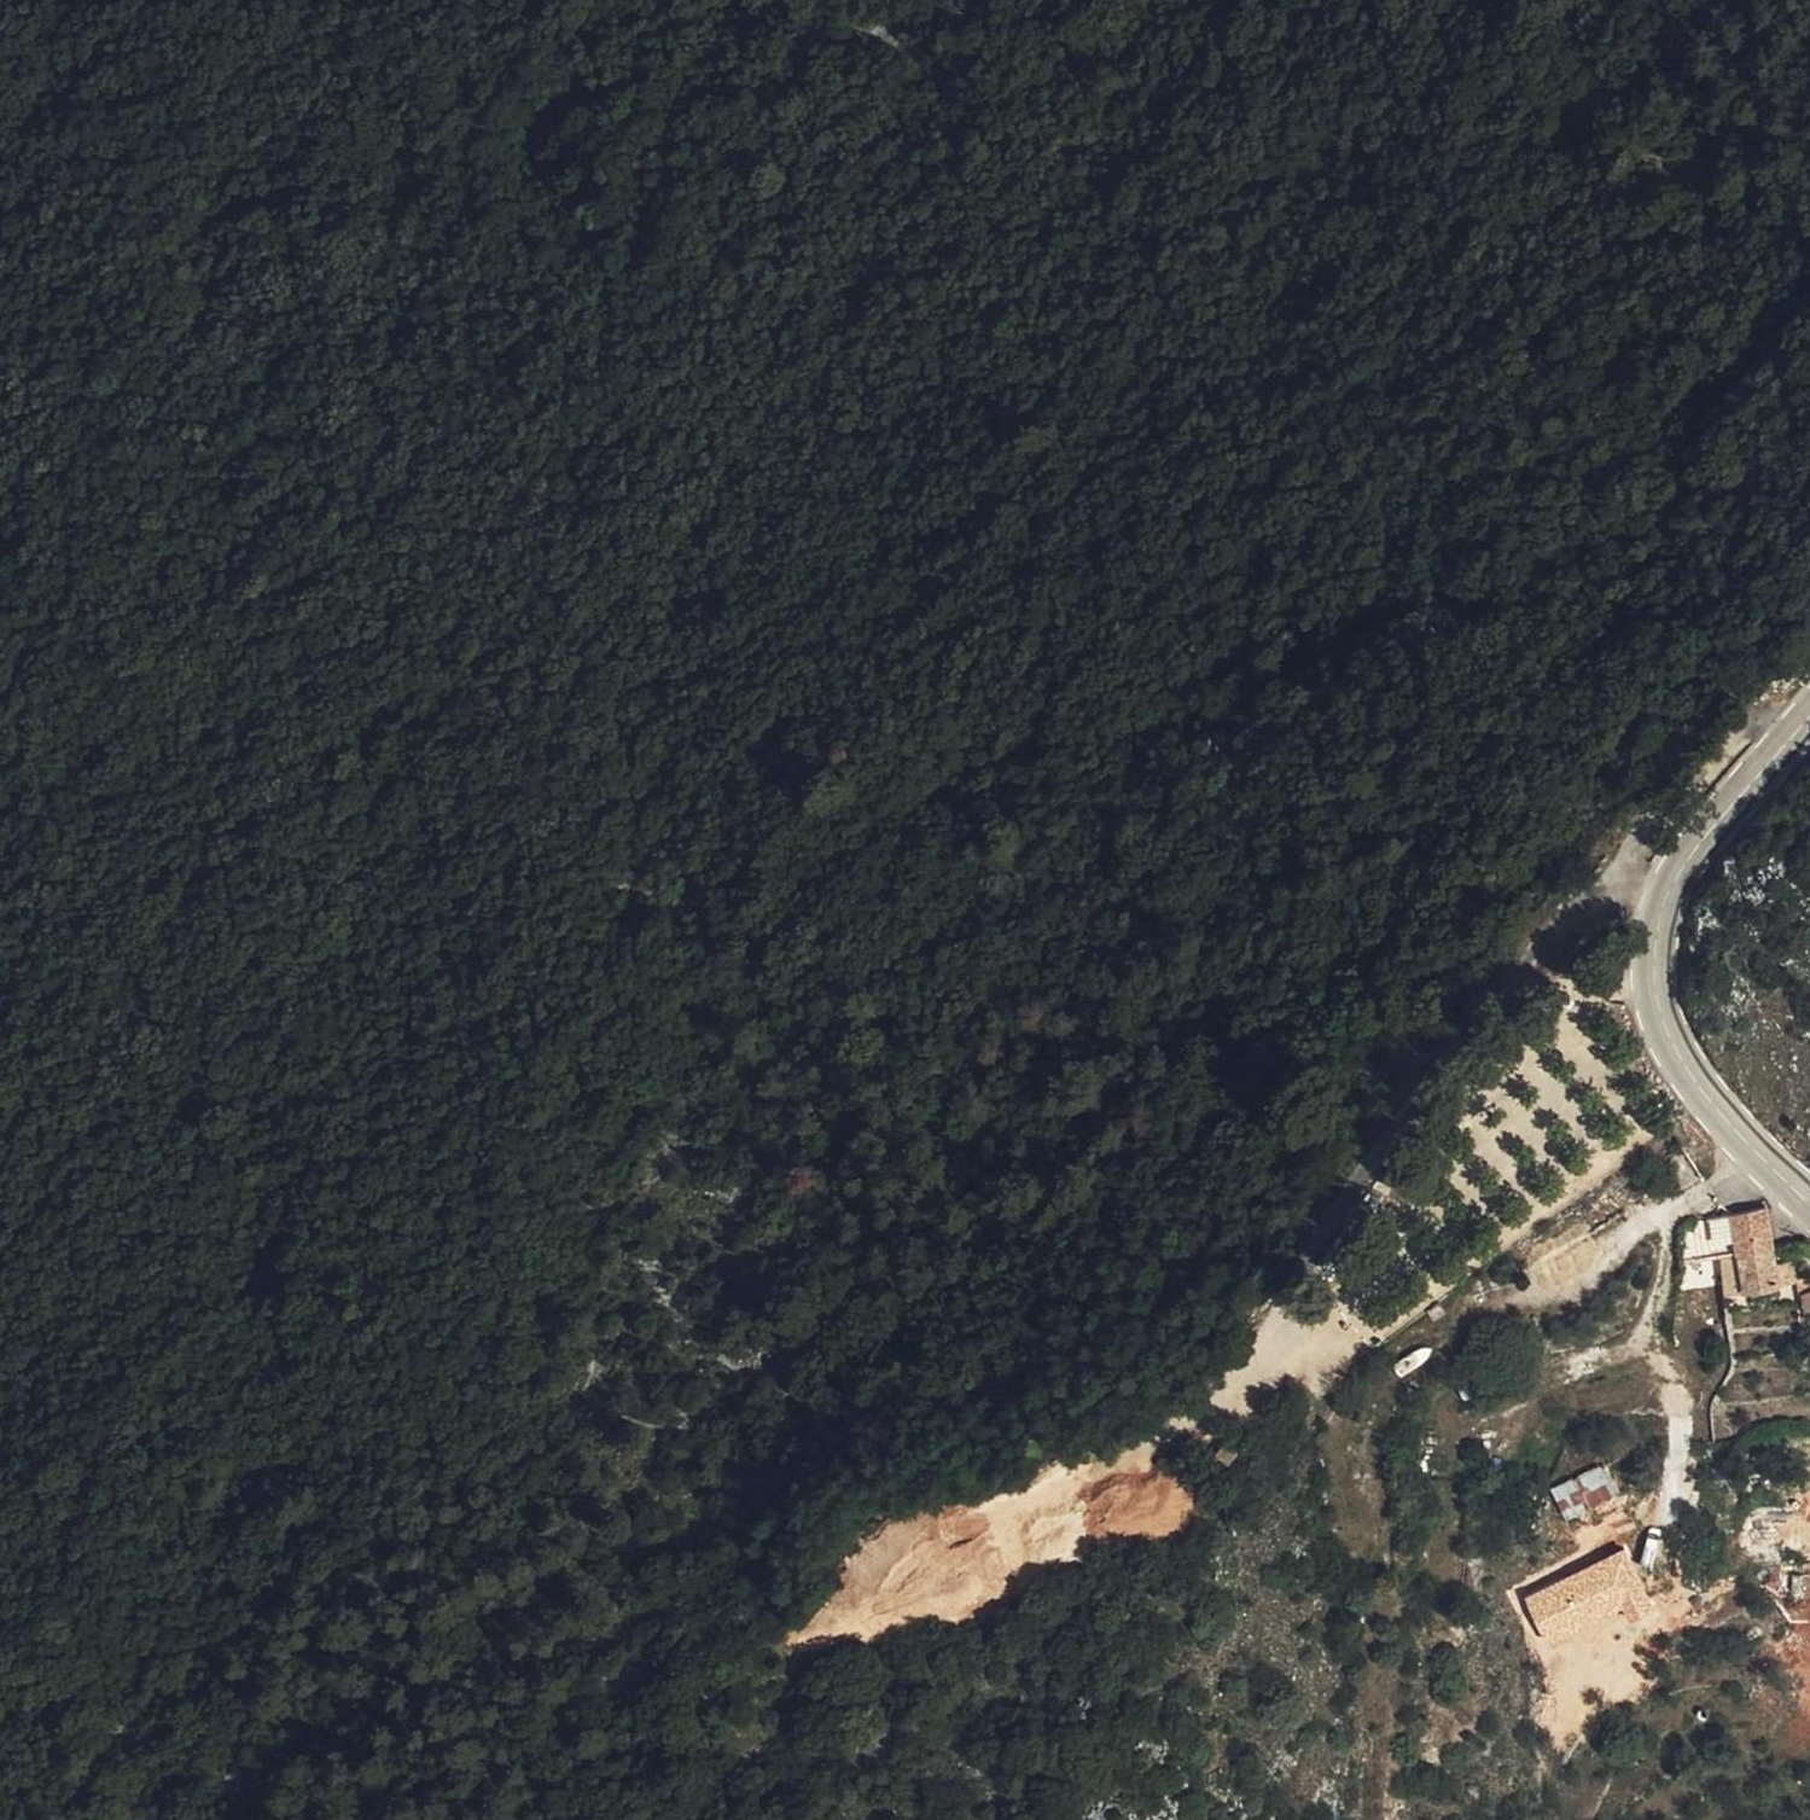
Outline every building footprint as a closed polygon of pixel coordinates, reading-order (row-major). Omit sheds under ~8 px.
[(1381,1199),(1396,1175),(1379,1166),(1365,1190),(1381,1199)] [(1716,1256),(1773,1245),(1766,1210),(1708,1220),(1711,1256),(1716,1256)] [(1711,1256),(1708,1220),(1691,1222),(1697,1259),(1711,1256)] [(1773,1245),(1716,1256),(1725,1295),(1798,1283),(1795,1261),(1776,1265),(1773,1245)] [(1798,1285),(1801,1296),(1809,1293),(1809,1282),(1798,1285)] [(1801,1296),(1803,1306),(1807,1305),(1809,1314),(1809,1293),(1801,1296)] [(1613,1460),(1553,1481),(1565,1515),(1625,1493),(1613,1460)]
